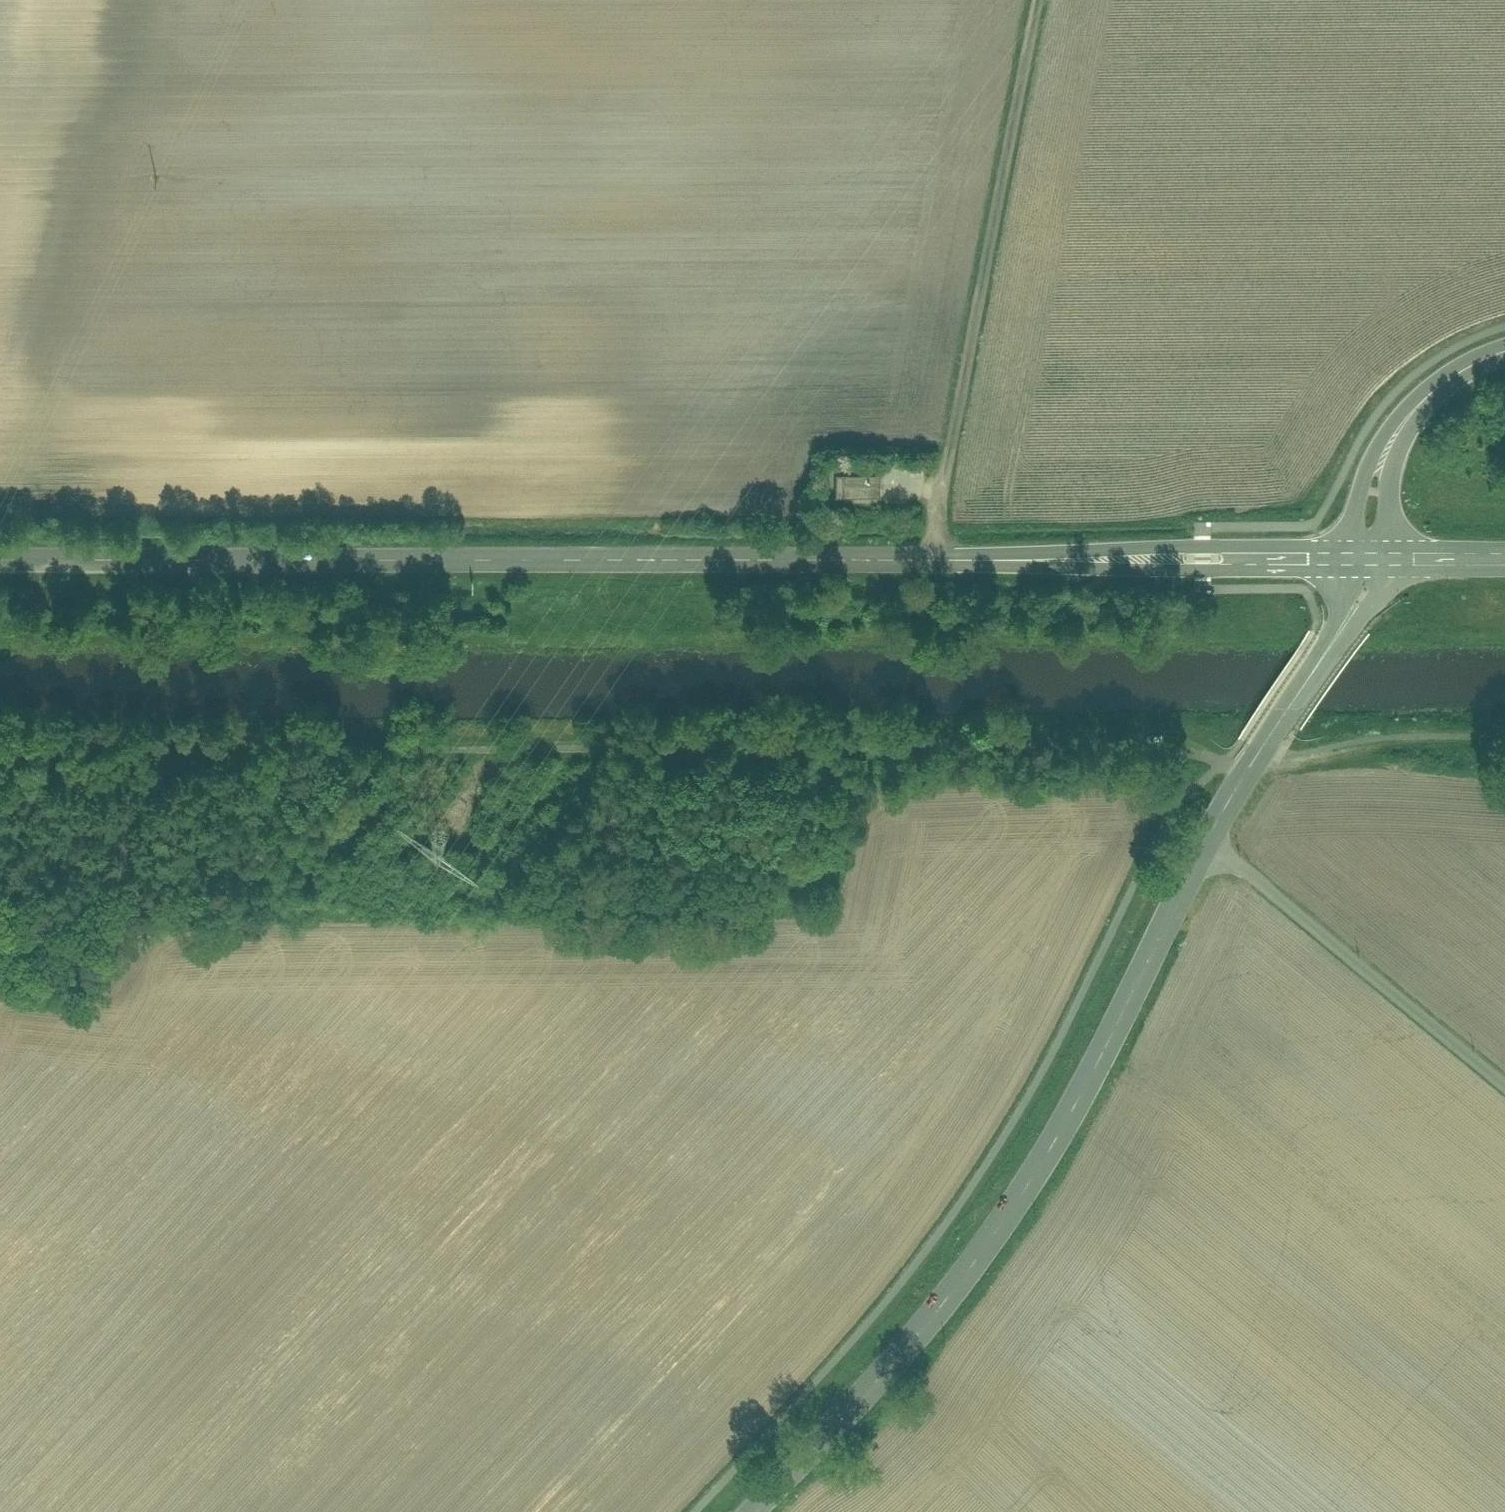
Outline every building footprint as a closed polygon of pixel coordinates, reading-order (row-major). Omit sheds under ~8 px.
[(881,472),(838,472),(838,494),(881,495),(881,472)]
